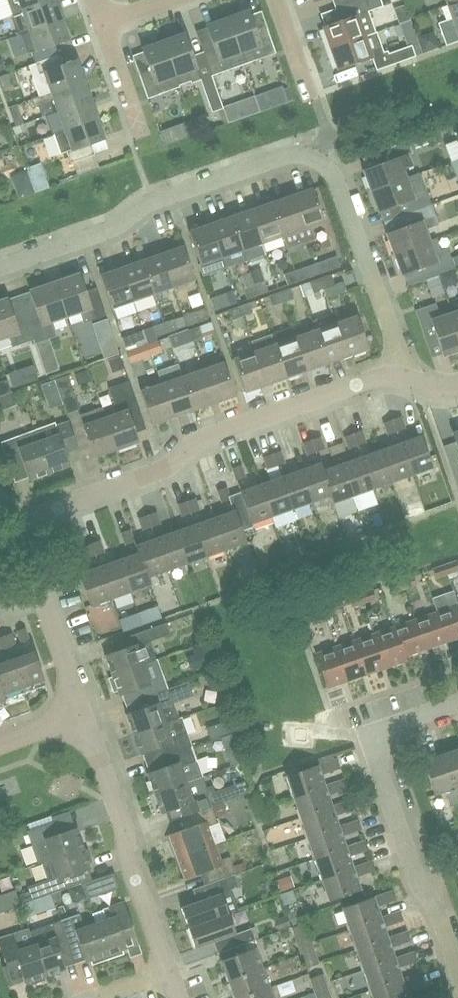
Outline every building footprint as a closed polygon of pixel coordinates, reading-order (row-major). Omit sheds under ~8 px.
[(22,12),(55,0),(7,0),(12,15),(22,12)] [(56,0),(55,0),(22,12),(12,15),(11,16),(18,35),(62,19),(56,0)] [(320,31),(326,50),(376,32),(369,12),(383,6),(381,0),(359,0),(356,1),(361,14),(323,27),(324,30),(320,31)] [(453,18),(438,23),(446,45),(457,41),(457,1),(448,4),(453,18)] [(244,64),(276,53),(267,29),(256,33),(248,10),(227,18),(240,53),(244,64)] [(206,25),(214,48),(203,52),(212,76),(244,64),(240,53),(227,18),(206,25)] [(31,51),(35,63),(59,54),(55,44),(69,39),(62,19),(18,35),(21,34),(28,53),(31,51)] [(376,32),(326,50),(333,68),(337,67),(338,69),(373,57),(378,70),(392,65),(388,54),(387,52),(384,53),(377,32),(376,32)] [(184,33),(163,41),(179,85),(190,81),(191,83),(201,80),(184,33)] [(150,71),(139,74),(148,99),(159,95),(159,94),(180,87),(179,85),(163,41),(142,48),(150,71)] [(412,45),(388,54),(392,65),(415,56),(412,45)] [(59,54),(35,63),(36,63),(29,65),(40,96),(84,80),(77,60),(63,65),(59,54)] [(52,113),(58,111),(91,99),(84,80),(40,96),(32,99),(35,107),(38,106),(42,117),(46,115),(52,113)] [(223,108),(213,80),(202,84),(212,112),(223,108)] [(65,130),(98,118),(91,99),(58,111),(52,113),(55,123),(61,121),(64,130),(65,130)] [(229,122),(239,119),(234,104),(224,107),(229,122)] [(105,138),(98,118),(65,130),(64,130),(54,134),(60,153),(67,151),(71,163),(95,154),(91,143),(105,138)] [(370,191),(406,178),(402,166),(410,162),(407,155),(412,153),(408,141),(386,149),(390,161),(363,170),(370,191)] [(49,162),(36,167),(45,191),(58,187),(49,162)] [(406,178),(370,191),(378,212),(379,211),(405,202),(409,213),(431,205),(427,193),(419,172),(406,177),(406,178)] [(316,239),(311,226),(324,221),(313,188),(292,196),(308,241),(316,239)] [(435,194),(439,206),(454,202),(450,189),(435,194)] [(292,196),(271,203),(283,236),(293,232),(297,245),(308,241),(292,196)] [(271,203),(251,210),(263,243),(283,236),(271,203)] [(435,239),(429,241),(425,230),(439,225),(431,205),(409,213),(413,224),(386,234),(394,254),(435,239)] [(251,210),(231,217),(246,261),(266,254),(262,243),(263,243),(251,210)] [(231,217),(210,224),(222,257),(225,268),(246,261),(231,217)] [(210,224),(189,232),(200,263),(198,264),(203,276),(225,268),(221,257),(222,257),(210,224)] [(433,276),(455,268),(447,248),(439,251),(435,239),(394,254),(401,275),(428,265),(433,276)] [(183,246),(162,254),(174,287),(195,279),(183,246)] [(162,254),(142,261),(153,294),(174,287),(162,254)] [(316,263),(319,273),(319,274),(329,270),(340,266),(336,256),(325,260),(316,263)] [(142,261),(121,268),(133,301),(153,294),(142,261)] [(305,266),(295,270),(298,280),(309,277),(305,266)] [(133,301),(121,268),(100,275),(112,308),(133,301)] [(298,280),(295,270),(284,274),(288,284),(298,280)] [(84,323),(106,315),(97,287),(85,291),(79,274),(55,282),(66,316),(81,311),(84,323)] [(320,278),(324,288),(335,284),(331,274),(320,278)] [(313,291),(324,288),(320,278),(310,281),(313,291)] [(265,281),(254,284),(258,295),(268,291),(265,281)] [(66,316),(55,282),(30,291),(36,308),(25,312),(35,344),(57,336),(52,321),(66,316)] [(258,295),(254,284),(243,288),(247,298),(258,295)] [(279,292),(283,302),(294,298),(290,288),(279,292)] [(272,306),(283,302),(279,292),(269,295),(272,306)] [(212,298),(210,298),(214,310),(230,305),(229,304),(225,293),(212,298)] [(25,312),(13,316),(7,299),(0,301),(0,339),(8,336),(12,347),(34,340),(35,344),(25,312)] [(253,313),(249,302),(239,306),(242,316),(253,313)] [(452,312),(439,317),(435,303),(415,310),(423,332),(434,328),(444,356),(457,351),(457,330),(452,312)] [(242,316),(239,306),(228,310),(232,320),(242,316)] [(205,308),(194,311),(197,322),(208,318),(205,308)] [(332,314),(312,321),(316,330),(327,363),(348,356),(336,323),(332,314)] [(336,323),(348,356),(369,349),(357,316),(336,323)] [(163,322),(167,332),(178,329),(174,319),(163,322)] [(156,336),(167,332),(163,322),(152,326),(156,336)] [(189,330),(192,340),(203,336),(199,326),(189,330)] [(283,331),(286,340),(275,344),(286,377),(287,379),(290,381),(302,377),(303,373),(303,372),(307,370),(295,337),(292,328),(283,331)] [(192,340),(189,330),(178,333),(181,344),(192,340)] [(327,363),(316,330),(295,337),(307,370),(327,363)] [(136,343),(132,333),(122,337),(125,347),(136,343)] [(260,339),(251,342),(255,351),(254,351),(266,385),(286,377),(275,344),(263,348),(260,339)] [(158,340),(148,344),(151,354),(162,350),(158,340)] [(151,354),(148,344),(137,347),(141,358),(151,354)] [(266,385),(254,351),(233,359),(245,392),(266,385)] [(224,362),(203,370),(214,403),(235,395),(224,362)] [(166,369),(158,372),(162,384),(173,417),(194,410),(182,377),(170,381),(166,369)] [(182,377),(194,410),(214,403),(203,370),(182,377)] [(68,375),(55,379),(66,413),(80,408),(68,375)] [(11,392),(7,380),(0,382),(0,396),(11,392)] [(115,414),(106,417),(102,407),(101,407),(116,449),(138,442),(129,415),(139,411),(128,381),(108,388),(114,406),(112,406),(115,414)] [(173,417),(162,384),(141,391),(152,424),(173,417)] [(95,457),(116,449),(101,407),(80,415),(95,457)] [(405,428),(401,416),(384,422),(388,434),(405,428)] [(69,421),(56,426),(55,423),(35,430),(50,473),(70,466),(65,452),(79,448),(69,421)] [(50,473),(35,430),(0,442),(9,465),(22,460),(29,480),(50,473)] [(366,442),(362,430),(345,436),(349,448),(366,442)] [(308,454),(325,448),(320,436),(303,442),(308,454)] [(421,436),(401,443),(412,475),(432,467),(421,436)] [(401,443),(381,450),(392,482),(412,475),(401,443)] [(268,469),(285,462),(280,450),(263,456),(268,469)] [(381,450),(361,457),(373,488),(392,482),(381,450)] [(361,457),(342,464),(353,495),(373,488),(361,457)] [(300,470),(311,502),(330,495),(331,495),(322,471),(323,471),(320,463),(300,470)] [(246,477),(241,464),(233,467),(237,480),(246,477)] [(342,464),(323,471),(322,471),(331,495),(330,495),(333,503),(353,495),(342,464)] [(311,502),(300,470),(281,477),(292,509),(311,502)] [(292,509),(281,477),(261,484),(272,516),(292,509)] [(272,516),(261,484),(235,494),(248,529),(253,527),(252,523),(272,516)] [(230,498),(235,511),(214,518),(226,549),(246,542),(242,531),(248,529),(235,494),(230,495),(226,486),(217,489),(222,501),(230,498)] [(195,497),(178,504),(183,516),(200,509),(195,497)] [(156,511),(139,518),(143,530),(161,523),(156,511)] [(226,549),(214,518),(195,525),(206,556),(226,549)] [(206,556),(195,525),(175,531),(186,563),(206,556)] [(134,541),(130,529),(121,532),(126,544),(134,541)] [(156,538),(167,570),(186,563),(175,531),(156,538)] [(167,570),(156,538),(136,545),(138,553),(139,553),(147,577),(148,577),(167,570)] [(99,539),(82,546),(87,558),(104,552),(99,539)] [(119,560),(131,591),(151,584),(148,577),(147,577),(139,553),(138,553),(119,560)] [(449,574),(457,570),(457,564),(456,559),(445,563),(449,574)] [(131,591),(119,560),(100,567),(111,598),(131,591)] [(436,578),(449,574),(445,563),(432,568),(436,578)] [(111,598),(100,567),(79,574),(91,606),(111,598)] [(405,577),(408,588),(417,585),(414,574),(405,577)] [(393,593),(408,588),(405,577),(389,583),(393,593)] [(364,591),(367,602),(376,598),(372,588),(364,591)] [(352,607),(367,602),(364,591),(348,597),(352,607)] [(323,605),(327,616),(338,612),(334,601),(323,605)] [(449,641),(457,637),(457,604),(439,611),(449,641)] [(313,620),(327,616),(323,605),(310,610),(313,620)] [(439,611),(438,612),(419,618),(429,648),(449,641),(439,611)] [(419,618),(398,625),(408,655),(429,648),(419,618)] [(150,642),(171,634),(166,623),(132,635),(136,644),(105,655),(112,675),(144,664),(156,659),(150,642)] [(398,625),(378,632),(390,666),(406,661),(404,656),(408,655),(398,625)] [(29,639),(25,627),(17,630),(22,642),(29,639)] [(16,644),(11,632),(0,636),(0,647),(1,650),(16,644)] [(378,632),(357,639),(369,673),(390,666),(378,632)] [(357,639),(337,646),(349,680),(369,673),(357,639)] [(328,688),(349,680),(337,646),(316,653),(328,688)] [(7,706),(5,700),(4,700),(45,686),(33,652),(0,664),(0,708),(7,706)] [(113,677),(109,678),(114,691),(117,690),(120,696),(132,691),(135,701),(166,690),(159,671),(148,675),(144,664),(112,675),(113,677)] [(133,734),(179,718),(174,703),(171,704),(166,690),(135,701),(138,710),(126,714),(133,734)] [(171,754),(191,747),(181,717),(179,718),(133,734),(141,755),(162,747),(165,756),(171,754)] [(149,772),(147,773),(155,793),(186,782),(202,776),(191,747),(171,754),(175,763),(149,772)] [(443,754),(457,796),(457,749),(443,754)] [(443,754),(423,761),(435,794),(446,790),(451,805),(457,803),(457,796),(443,754)] [(325,786),(321,774),(340,768),(337,759),(286,776),(294,797),(325,786)] [(186,782),(155,793),(162,813),(166,812),(169,821),(190,814),(212,806),(219,803),(213,786),(206,788),(202,776),(186,782)] [(332,807),(332,806),(328,795),(347,788),(344,779),(325,786),(294,797),(301,818),(332,807)] [(339,827),(335,815),(354,809),(351,800),(332,806),(332,807),(301,818),(308,838),(339,827)] [(170,834),(178,856),(215,843),(214,843),(224,840),(212,806),(190,814),(191,814),(199,811),(203,822),(170,834)] [(346,848),(346,847),(342,836),(361,829),(358,820),(339,827),(308,838),(315,858),(346,848)] [(31,829),(27,831),(29,835),(38,863),(41,862),(41,863),(52,859),(83,848),(76,828),(74,829),(59,833),(56,825),(55,821),(31,829)] [(315,858),(322,879),(353,868),(349,856),(368,850),(365,840),(346,847),(346,848),(315,858)] [(220,860),(215,843),(178,856),(185,878),(219,866),(223,878),(236,873),(230,856),(220,860)] [(46,880),(27,886),(29,891),(32,900),(50,894),(51,893),(59,891),(86,881),(82,871),(88,869),(90,869),(88,863),(92,862),(87,849),(84,850),(83,848),(52,859),(41,863),(47,879),(46,880)] [(353,868),(322,879),(329,900),(361,889),(356,877),(375,870),(372,861),(353,868)] [(238,910),(231,890),(239,887),(235,874),(221,879),(225,891),(181,907),(188,928),(229,913),(238,910)] [(297,875),(285,878),(290,893),(302,889),(297,875)] [(342,908),(349,929),(381,918),(381,917),(377,906),(396,900),(393,890),(342,908)] [(61,898),(59,892),(52,894),(54,901),(61,898)] [(104,910),(92,914),(95,923),(107,958),(123,953),(122,950),(127,948),(126,947),(138,943),(132,927),(124,903),(104,910)] [(388,939),(388,938),(384,927),(403,920),(400,911),(381,917),(381,918),(349,929),(356,949),(388,939)] [(229,913),(188,928),(196,948),(236,934),(229,913)] [(79,914),(60,921),(69,944),(78,941),(86,962),(91,960),(92,964),(107,958),(95,923),(84,927),(79,914)] [(60,921),(30,931),(45,976),(66,969),(60,952),(70,948),(68,944),(69,944),(60,921)] [(29,928),(0,937),(0,946),(6,965),(2,966),(9,987),(24,981),(25,983),(30,981),(32,985),(45,980),(44,976),(45,976),(30,931),(29,928)] [(240,932),(244,944),(256,940),(252,928),(240,932)] [(410,941),(407,932),(407,931),(388,938),(388,939),(356,949),(363,970),(395,959),(395,958),(391,947),(410,941)] [(301,954),(314,949),(309,935),(296,940),(301,954)] [(228,980),(262,968),(255,948),(221,961),(228,980)] [(314,949),(301,954),(306,967),(319,963),(314,949)] [(402,979),(398,967),(417,961),(414,952),(395,958),(395,959),(363,970),(370,990),(402,979)] [(228,980),(235,997),(240,997),(269,987),(262,968),(228,980)] [(405,988),(424,981),(421,972),(402,979),(370,990),(373,997),(409,997),(405,988)] [(314,993),(328,988),(323,974),(309,978),(314,993)] [(240,997),(273,997),(269,987),(240,997)] [(314,993),(317,997),(332,997),(328,988),(314,993)]
